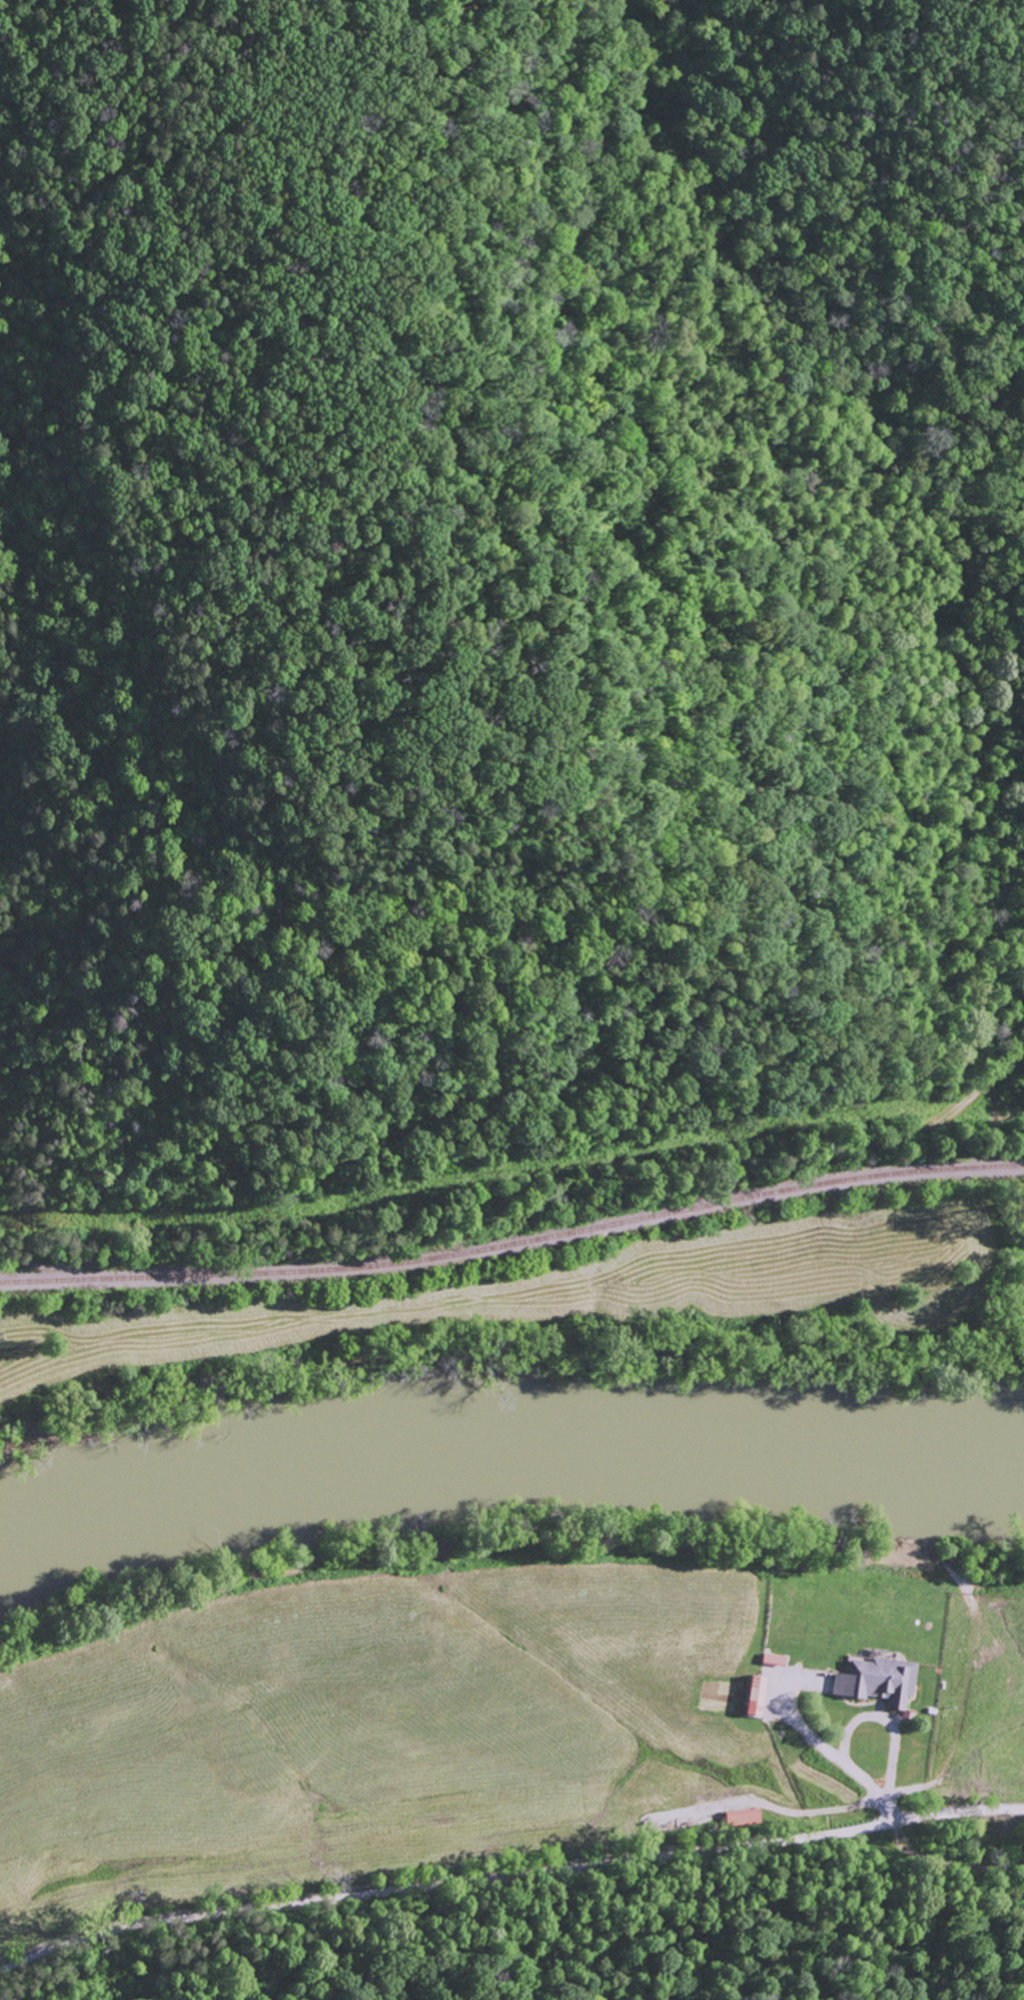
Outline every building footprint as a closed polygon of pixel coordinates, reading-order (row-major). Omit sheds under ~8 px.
[(830,1694),(886,1700),(885,1709),(903,1711),(905,1696),(911,1697),(914,1663),(848,1655),(846,1674),(832,1673),(830,1694)] [(760,1716),(762,1676),(746,1675),(744,1715),(760,1716)] [(728,1828),(762,1822),(760,1807),(726,1813),(728,1828)]
